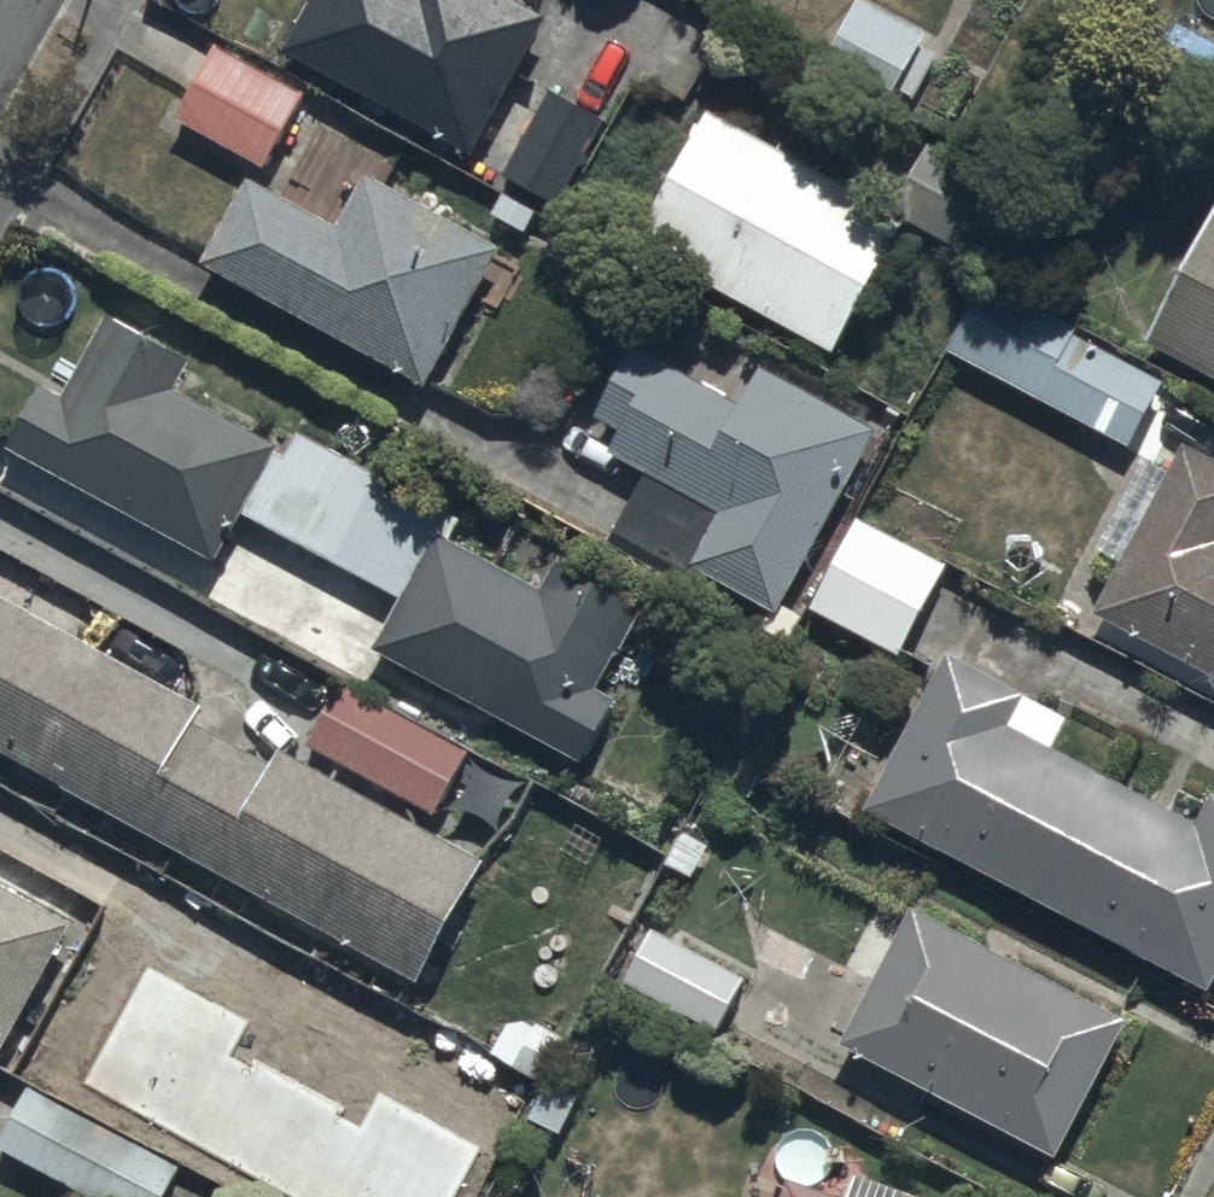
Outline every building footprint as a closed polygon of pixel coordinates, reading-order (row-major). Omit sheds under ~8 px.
[(284,58),(469,161),(545,24),(503,0),(316,0),(284,58)] [(941,51),(856,3),(826,60),(912,106),(941,51)] [(265,172),(305,95),(215,49),(175,125),(265,172)] [(606,126),(550,97),(504,180),(562,210),(606,126)] [(907,225),(708,115),(632,247),(833,358),(907,225)] [(1014,197),(928,150),(892,215),(978,263),(1014,197)] [(366,179),(334,232),(249,183),(202,268),(424,392),(501,254),(366,179)] [(1150,352),(1213,385),(1213,225),(1150,352)] [(1171,381),(988,286),(953,359),(1134,452),(1171,381)] [(214,565),(276,452),(173,394),(187,368),(105,324),(62,404),(41,393),(8,454),(214,565)] [(877,436),(767,375),(742,413),(635,354),(598,421),(621,434),(607,459),(641,478),(611,533),(687,575),(690,569),(776,618),(877,436)] [(459,528),(301,437),(287,464),(277,458),(245,517),(399,608),(375,652),(585,765),(619,702),(596,690),(638,613),(553,567),(539,592),(448,547),(459,528)] [(1185,450),(1170,479),(1141,464),(1094,555),(1119,568),(1093,618),(1213,680),(1213,465),(1185,450)] [(902,662),(952,571),(866,520),(815,614),(902,662)] [(2,601),(0,605),(0,757),(423,989),(489,869),(432,837),(472,763),(338,690),(296,767),(276,756),(270,767),(198,728),(206,713),(2,601)] [(1066,724),(945,662),(864,818),(1211,995),(1213,989),(1213,802),(1209,799),(1197,827),(1052,753),(1066,724)] [(71,927),(0,890),(0,1054),(2,1055),(71,927)] [(1129,1026),(910,911),(841,1052),(1057,1165),(1129,1026)] [(716,1036),(744,983),(653,933),(625,988),(716,1036)] [(1,1148),(88,1196),(169,1196),(186,1167),(38,1083),(1,1148)] [(857,1179),(851,1196),(909,1196),(857,1179)] [(791,1186),(787,1196),(825,1196),(791,1186)]
